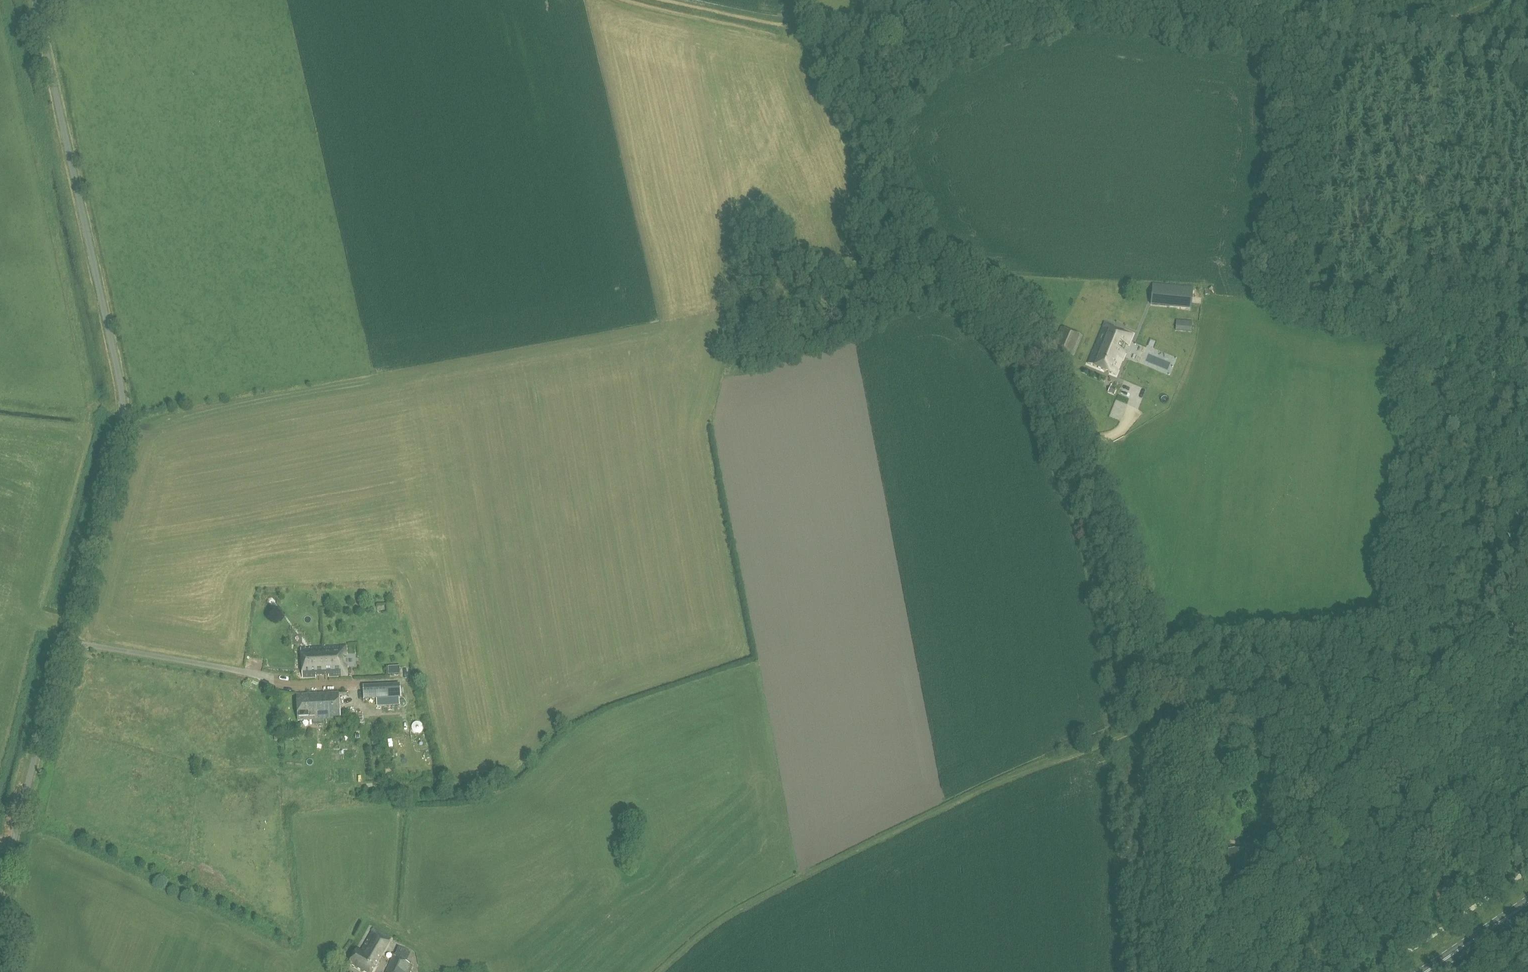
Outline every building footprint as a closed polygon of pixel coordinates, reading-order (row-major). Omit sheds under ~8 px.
[(1136,283),(1135,295),(1145,296),(1147,284),(1136,283)] [(1154,308),(1200,309),(1200,297),(1154,297),(1154,308)] [(1147,323),(1135,317),(1128,331),(1141,337),(1147,323)] [(1176,320),(1176,330),(1192,331),(1192,321),(1176,320)] [(1090,365),(1118,375),(1133,334),(1124,330),(1120,336),(1114,333),(1115,327),(1105,323),(1090,365)] [(1083,336),(1062,326),(1053,348),(1074,357),(1083,336)] [(1108,392),(1114,395),(1117,389),(1111,386),(1108,392)] [(340,664),(340,657),(346,655),(346,646),(324,647),(325,674),(329,674),(329,676),(347,676),(347,665),(340,664)] [(306,647),(301,648),(303,678),(316,677),(316,674),(325,674),(324,647),(310,647),(310,649),(306,649),(306,647)] [(301,692),(302,687),(292,684),(290,689),(301,692)] [(364,687),(364,698),(401,697),(400,685),(364,687)] [(297,695),(298,720),(339,718),(338,693),(297,695)] [(1267,854),(1255,853),(1254,868),(1266,868),(1267,854)] [(365,971),(373,971),(391,940),(373,929),(361,951),(357,950),(349,963),(365,971)] [(393,955),(385,971),(405,971),(409,963),(406,962),(410,953),(399,948),(395,956),(393,955)]
